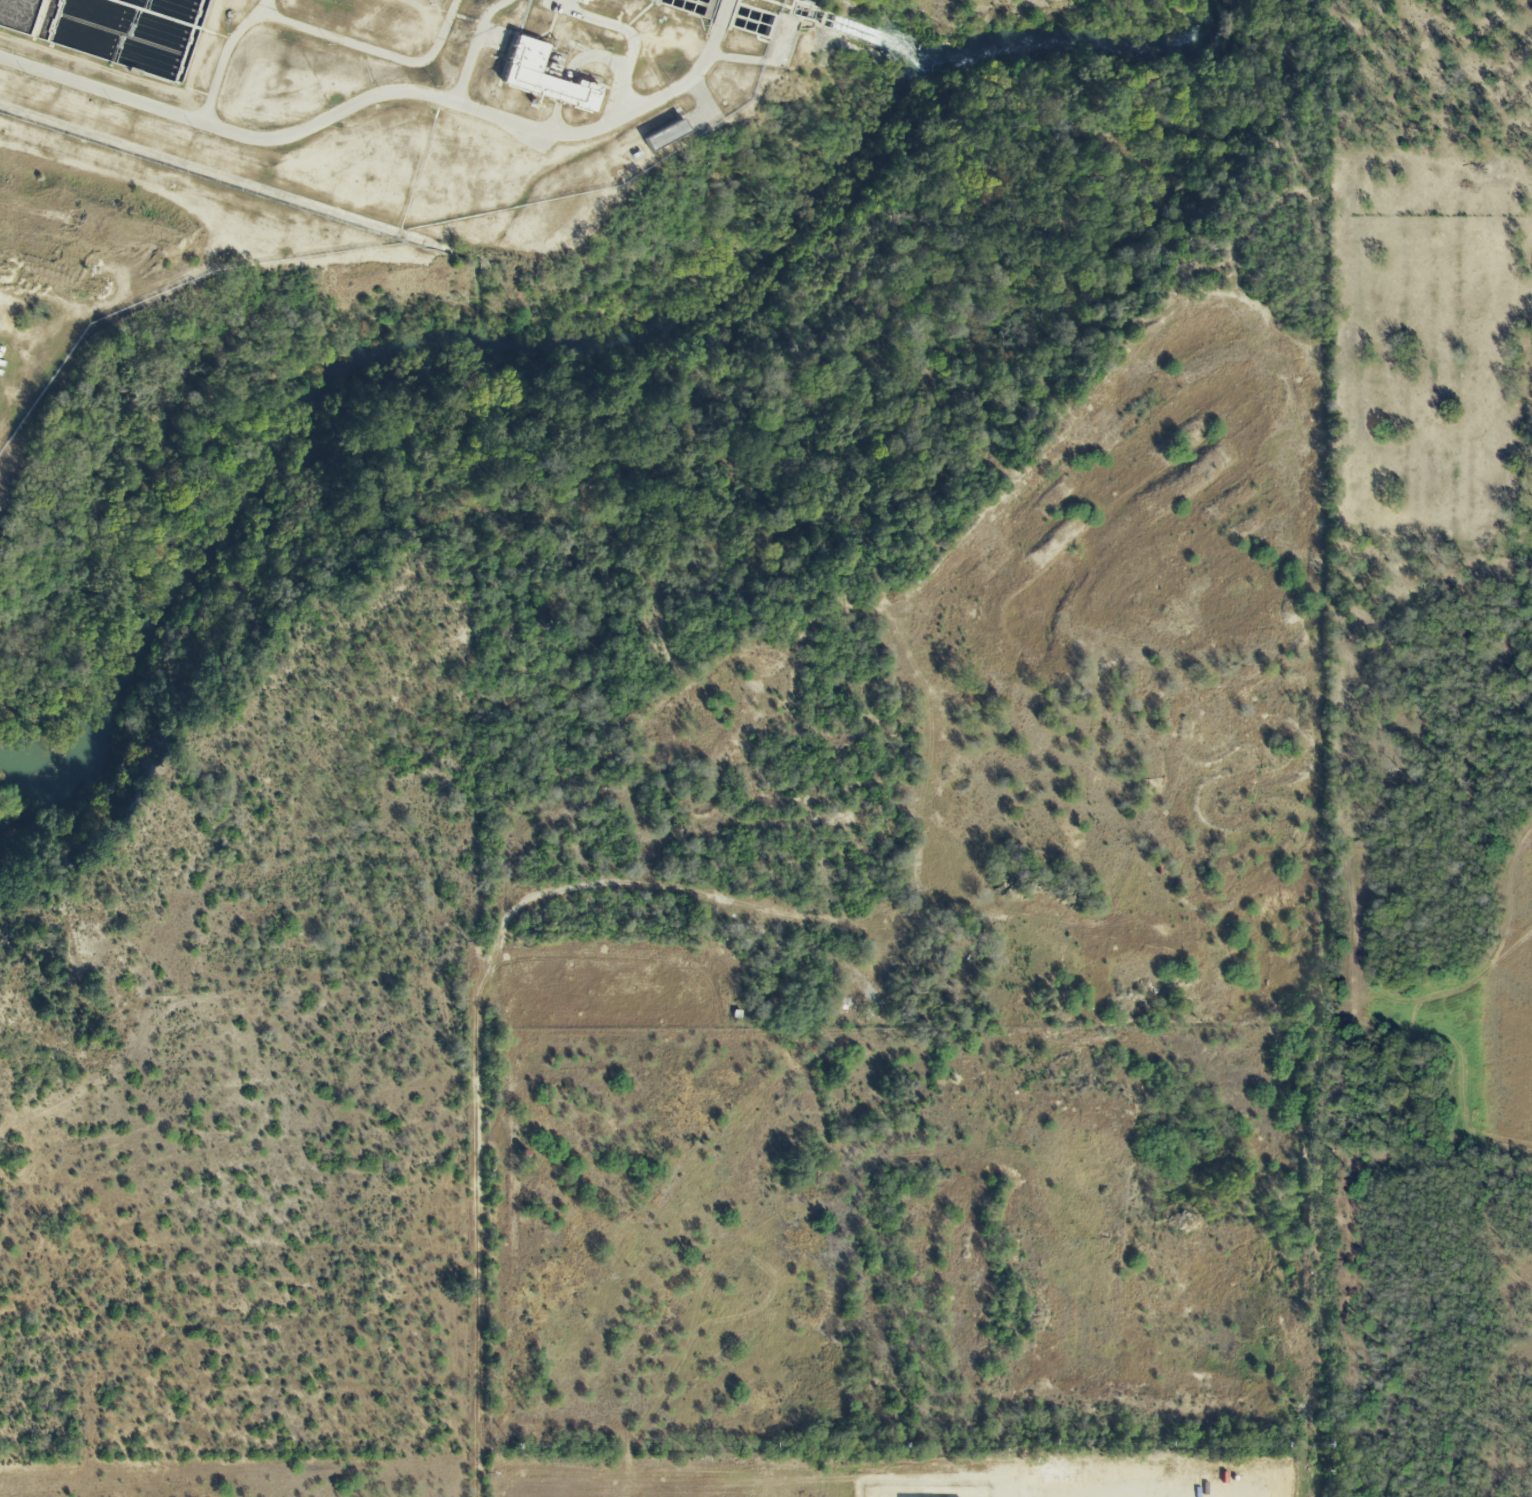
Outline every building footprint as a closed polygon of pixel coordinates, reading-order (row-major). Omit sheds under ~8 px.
[(503,86),(595,111),(602,86),(578,80),(577,85),(541,75),(549,44),(517,35),(503,86)]
